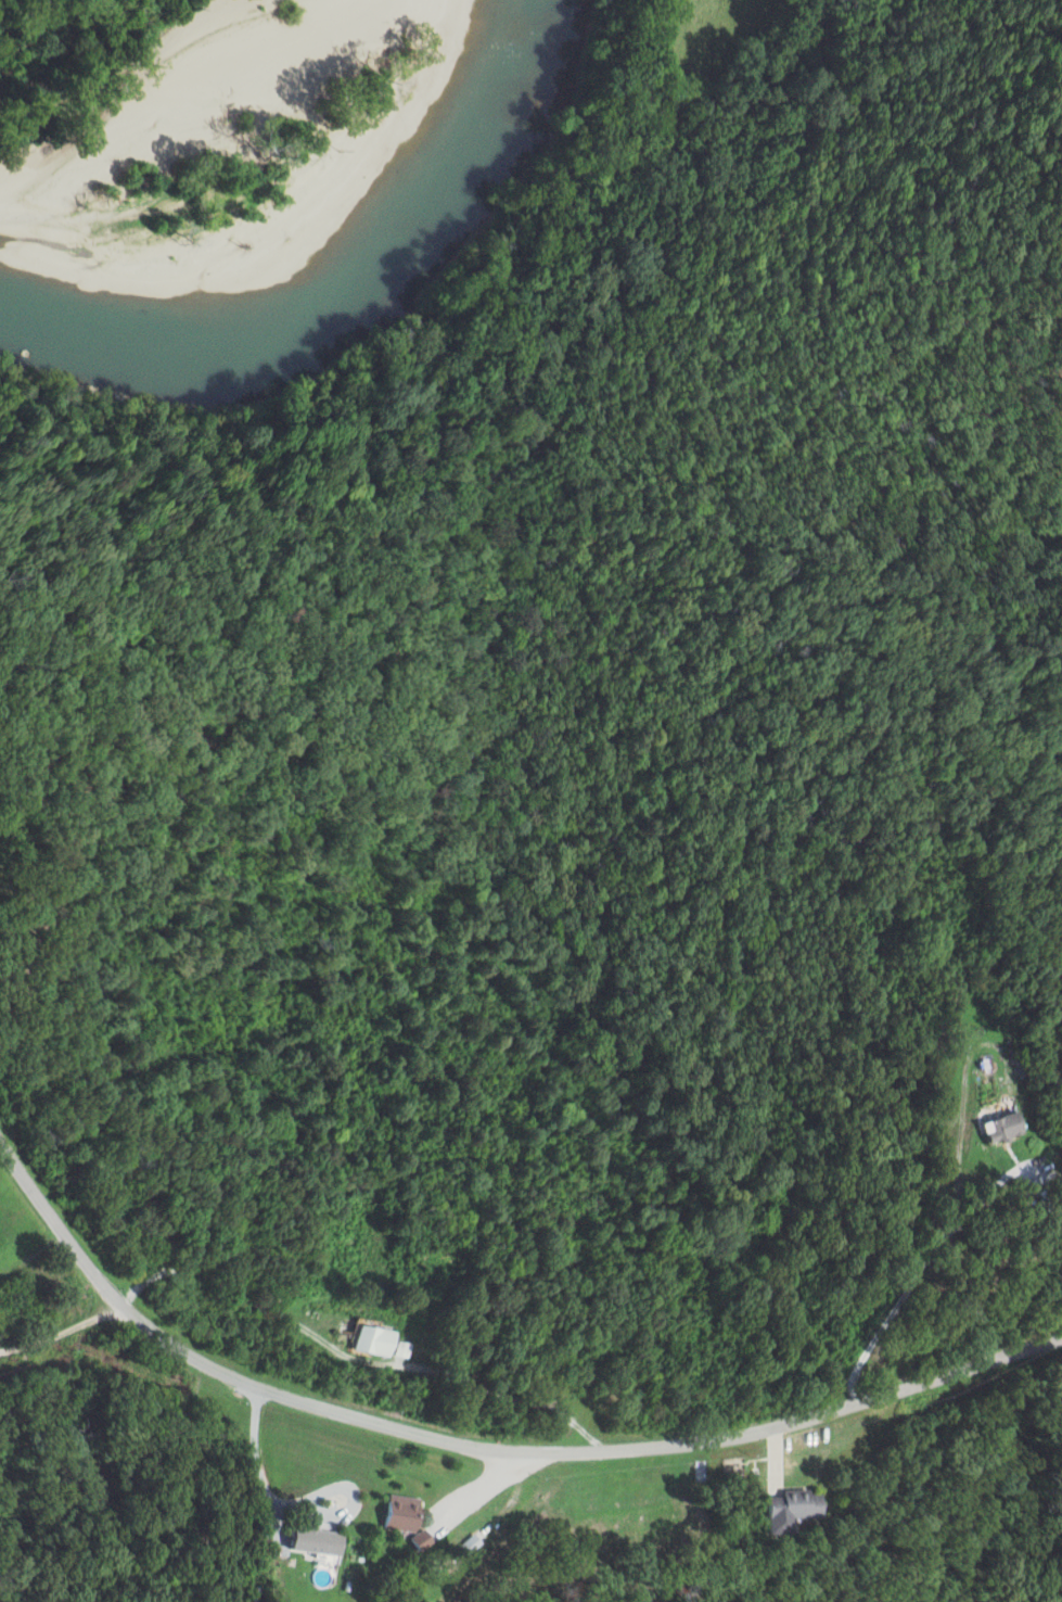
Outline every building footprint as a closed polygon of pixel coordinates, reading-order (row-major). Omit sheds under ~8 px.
[(978,1145),(1015,1135),(1009,1112),(972,1122),(978,1145)] [(397,1334),(361,1324),(355,1348),(406,1361),(410,1344),(395,1341),(397,1334)] [(788,1518),(821,1517),(820,1494),(805,1495),(805,1492),(760,1494),(761,1535),(789,1534),(788,1518)] [(421,1498),(385,1494),(382,1527),(417,1531),(421,1498)] [(435,1542),(424,1527),(408,1538),(418,1554),(435,1542)] [(343,1553),(344,1530),(296,1528),(295,1551),(343,1553)]
